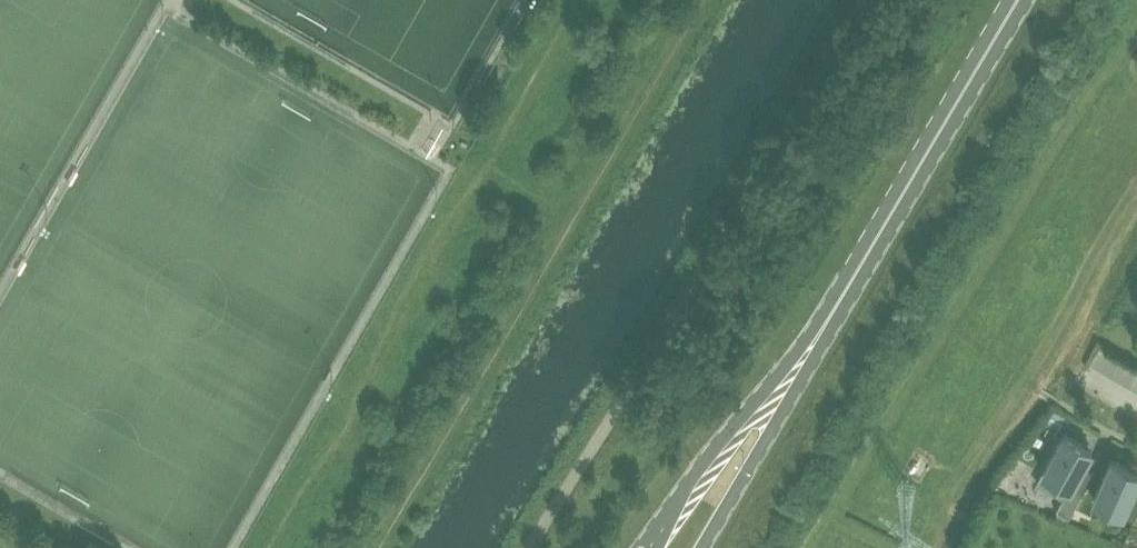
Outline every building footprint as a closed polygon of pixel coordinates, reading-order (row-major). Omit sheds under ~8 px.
[(1047,422),(1058,429),(1065,416),(1053,409),(1047,422)] [(1043,471),(1036,483),(1063,498),(1056,510),(1069,517),(1081,496),(1094,471),(1083,465),(1092,448),(1064,433),(1043,471)] [(1112,459),(1094,499),(1121,511),(1120,514),(1133,521),(1136,513),(1136,492),(1133,490),(1136,480),(1136,471),(1112,459)]
